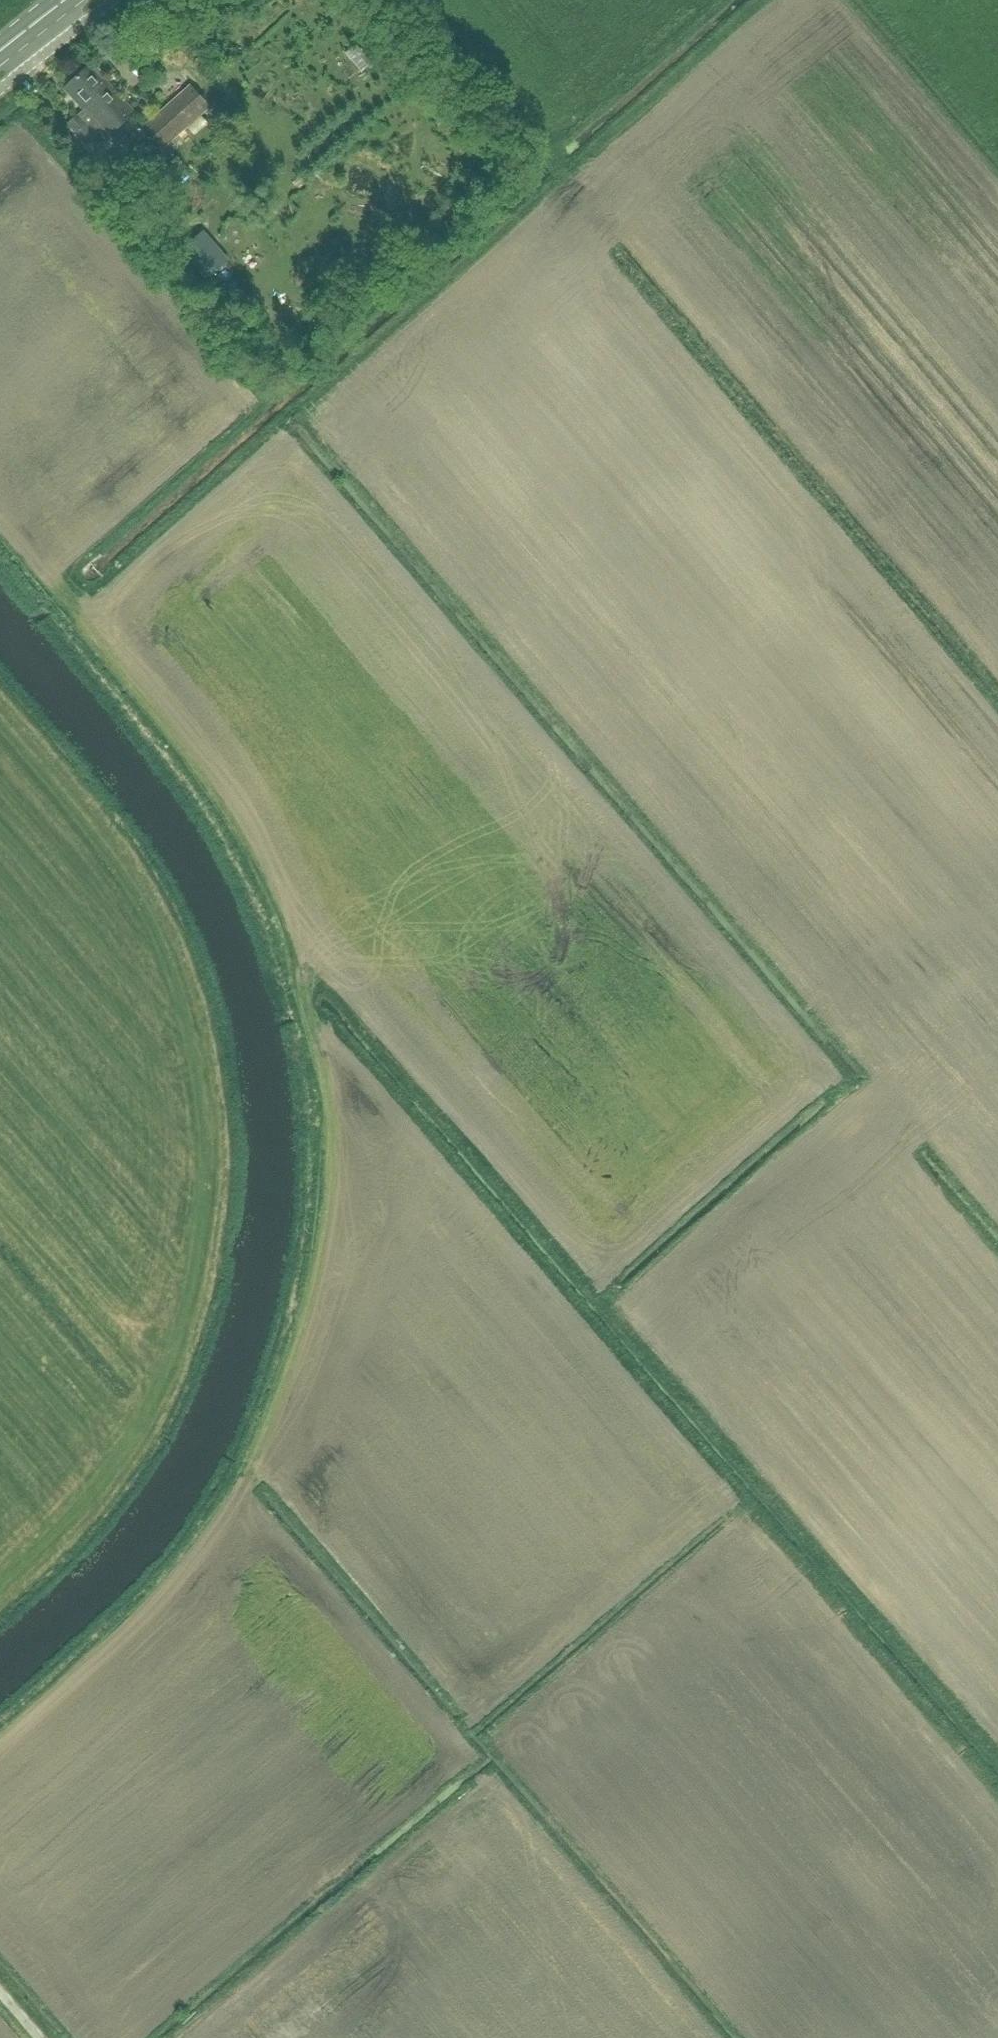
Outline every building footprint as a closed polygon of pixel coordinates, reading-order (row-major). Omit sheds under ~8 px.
[(91,66),(66,89),(88,113),(84,116),(82,113),(70,124),(94,151),(135,114),(91,66)] [(162,149),(209,107),(191,86),(143,128),(162,149)] [(202,238),(184,253),(208,281),(226,265),(202,238)]
